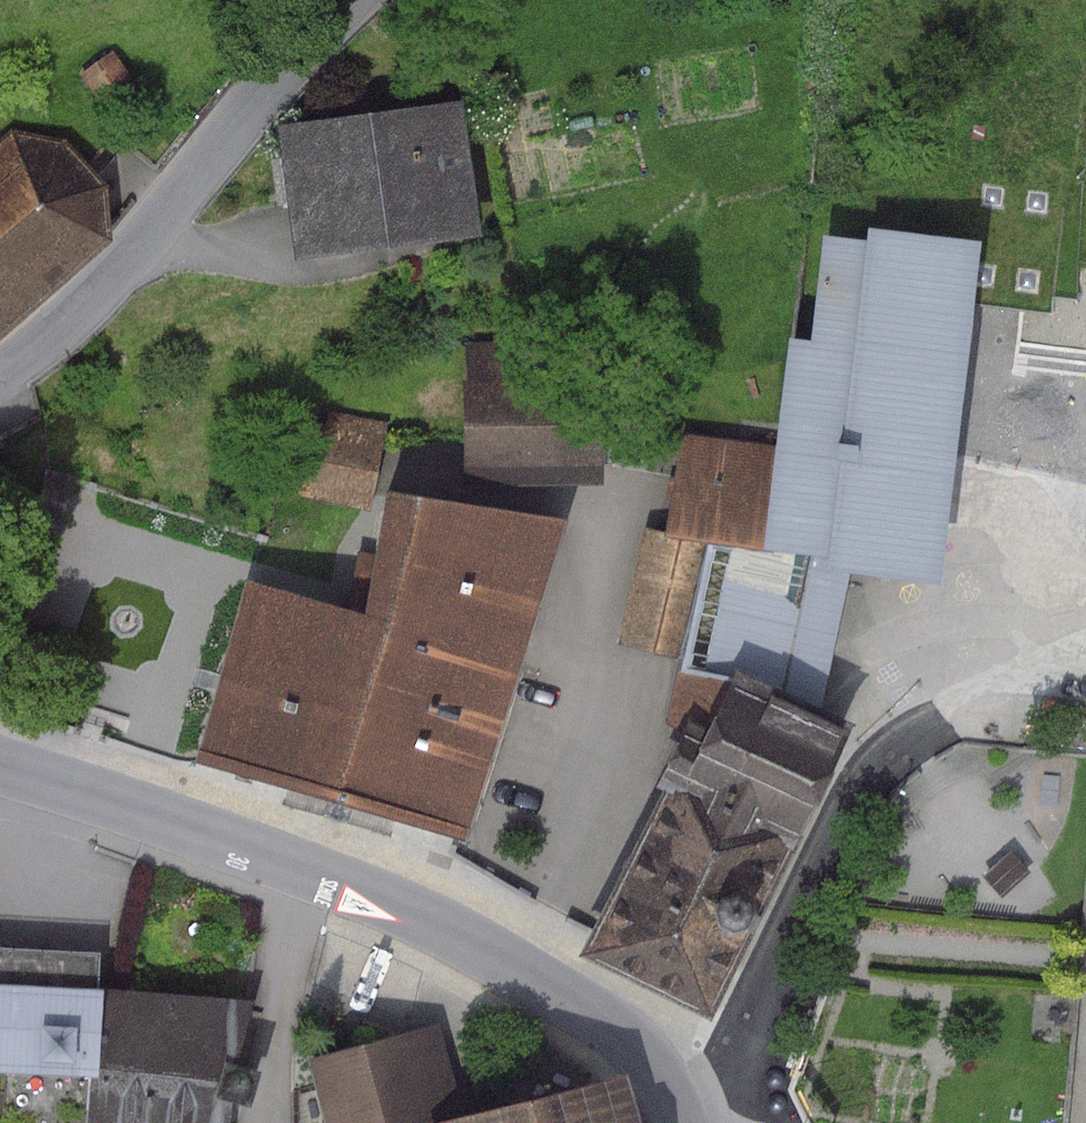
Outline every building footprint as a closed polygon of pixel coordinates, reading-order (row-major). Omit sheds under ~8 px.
[(112,49),(78,74),(101,104),(134,80),(112,49)] [(461,100),(276,124),(294,260),(478,236),(461,100)] [(0,139),(0,333),(109,239),(103,186),(64,141),(10,130),(0,139)] [(975,240),(968,303),(1052,313),(1067,193),(982,183),(975,240)] [(864,239),(820,235),(804,339),(784,336),(767,449),(757,548),(705,542),(678,658),(666,722),(680,726),(696,731),(732,671),(782,692),(805,592),(844,598),(849,573),(934,584),(968,303),(975,240),(866,228),(864,239)] [(459,380),(461,485),(600,483),(598,376),(543,377),(543,353),(473,354),(473,380),(459,380)] [(369,499),(383,422),(328,412),(325,423),(289,416),(276,482),(369,499)] [(680,434),(660,532),(705,542),(757,548),(767,449),(680,434)] [(358,614),(243,579),(193,759),(463,839),(563,523),(383,492),(358,614)] [(678,658),(705,542),(660,532),(642,528),(616,644),(678,658)] [(819,709),(844,598),(805,592),(782,692),(819,709)] [(696,731),(680,726),(652,787),(662,792),(789,848),(828,765),(847,723),(819,709),(782,692),(732,671),(696,731)] [(662,792),(572,957),(706,1020),(789,848),(662,792)] [(97,988),(96,951),(0,947),(0,1122),(81,1122),(97,988)] [(258,1004),(97,988),(81,1122),(225,1122),(227,1105),(247,1105),(253,1072),(248,1069),(258,1004)] [(303,1058),(312,1092),(297,1097),(299,1122),(430,1122),(462,1114),(437,1021),(303,1058)] [(430,1122),(636,1122),(622,1070),(462,1114),(430,1122)]
